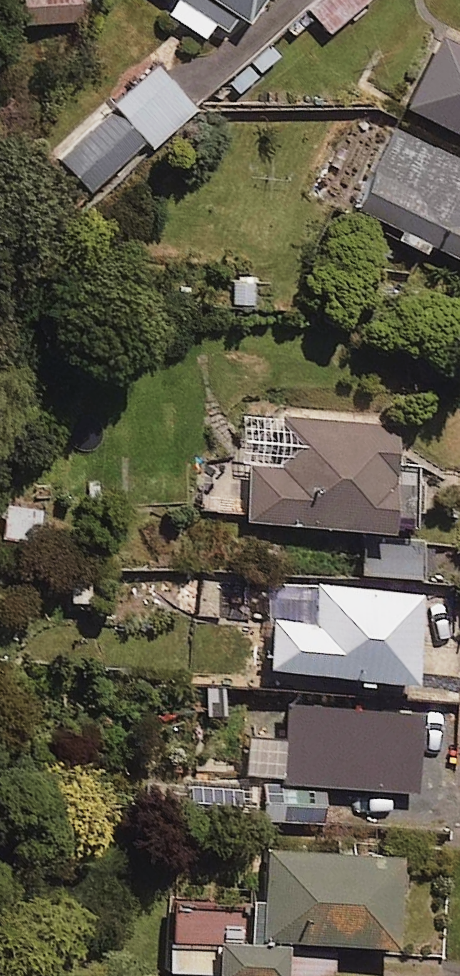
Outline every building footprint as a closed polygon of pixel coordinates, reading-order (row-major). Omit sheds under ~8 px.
[(75,0),(17,0),(17,26),(75,26),(75,0)] [(212,26),(224,34),(233,20),(244,28),(263,0),(176,0),(166,15),(203,39),(212,26)] [(306,10),(328,35),(367,0),(317,0),(306,10)] [(441,36),(404,108),(459,137),(459,46),(441,36)] [(191,109),(151,68),(55,161),(88,195),(142,143),(149,150),(191,109)] [(396,232),(392,240),(421,254),(425,246),(459,264),(459,164),(393,132),(354,211),(396,232)] [(424,537),(414,537),(419,471),(393,469),(396,426),(251,417),(244,525),(367,533),(364,577),(421,581),(424,537)] [(2,507),(0,529),(0,539),(36,543),(39,511),(2,507)] [(353,691),(374,693),(375,681),(413,683),(419,596),(272,585),(266,673),(354,679),(353,691)] [(442,704),(358,701),(357,727),(330,725),(326,818),(437,823),(442,704)] [(150,774),(149,806),(262,808),(262,823),(312,824),(313,777),(150,774)] [(285,946),(395,952),(400,862),(265,855),(262,904),(172,899),(168,974),(197,975),(283,975),(285,946)]
